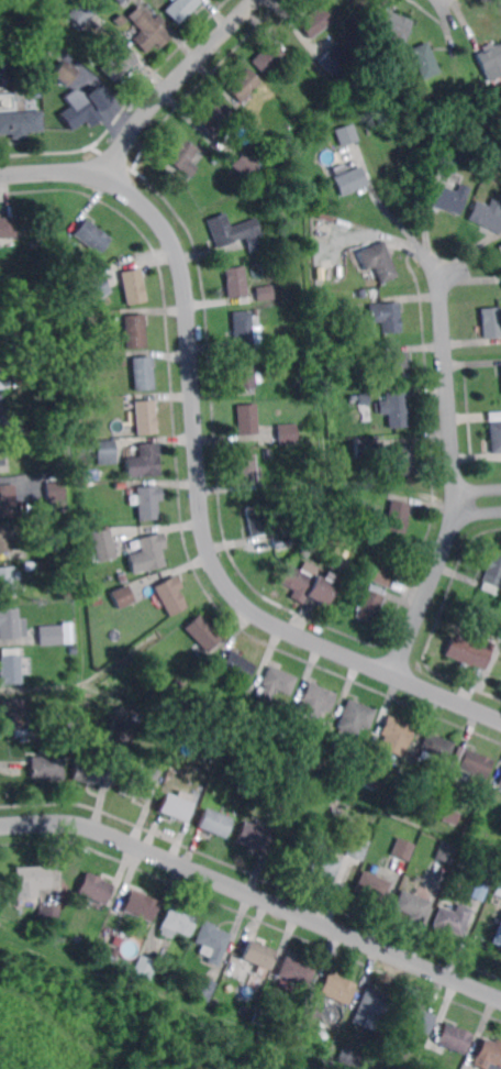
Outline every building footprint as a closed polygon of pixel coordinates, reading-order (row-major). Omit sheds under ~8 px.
[(68,14),(82,0),(85,0),(98,12),(82,29),(68,14)] [(164,10),(174,0),(201,0),(202,1),(179,25),(164,10)] [(154,18),(159,12),(171,24),(166,29),(167,31),(166,32),(170,36),(160,45),(157,42),(146,53),(132,37),(141,29),(127,15),(140,3),(154,18)] [(312,38),(300,22),(324,5),(335,22),(312,38)] [(403,15),(404,11),(414,14),(412,20),(415,21),(402,54),(388,48),(391,41),(377,35),(388,9),(403,15)] [(266,75),(253,60),(274,40),(288,54),(266,75)] [(423,80),(411,49),(428,42),(442,71),(423,80)] [(115,81),(100,68),(122,43),(137,57),(115,81)] [(485,51),(500,44),(500,76),(497,78),(485,51)] [(335,77),(319,60),(333,46),(349,63),(335,77)] [(64,87),(49,76),(67,53),(81,64),(64,87)] [(227,89),(249,67),(264,81),(242,103),(227,89)] [(16,88),(15,77),(35,75),(36,86),(16,88)] [(360,90),(349,86),(353,77),(363,81),(360,90)] [(110,103),(98,112),(102,119),(90,129),(85,121),(71,131),(59,114),(70,107),(64,98),(75,89),(87,96),(99,87),(110,103)] [(268,96),(263,90),(267,87),(271,92),(268,96)] [(211,134),(198,120),(220,99),(233,112),(211,134)] [(11,133),(0,134),(0,114),(42,111),(43,132),(27,133),(27,139),(11,140),(11,133)] [(341,145),(335,129),(354,122),(359,139),(341,145)] [(191,177),(167,159),(183,137),(199,150),(191,161),(199,167),(191,177)] [(248,179),(233,165),(246,151),(261,166),(248,179)] [(215,164),(210,161),(214,155),(220,159),(215,164)] [(341,195),(333,176),(360,165),(367,184),(341,195)] [(460,216),(444,208),(444,210),(432,205),(442,184),(458,191),(463,184),(472,188),(460,216)] [(494,198),(500,200),(500,232),(469,219),(477,200),(491,206),(494,198)] [(234,231),(242,229),(245,238),(219,247),(208,220),(226,212),(234,231)] [(18,236),(0,238),(0,218),(15,217),(18,236)] [(318,231),(309,230),(310,217),(319,217),(318,231)] [(99,255),(74,234),(86,218),(112,239),(99,255)] [(252,252),(245,234),(263,229),(268,245),(252,252)] [(400,276),(382,283),(376,267),(367,271),(359,252),(386,241),(400,276)] [(230,298),(225,268),(246,266),(249,296),(230,298)] [(127,305),(121,272),(141,268),(147,300),(127,305)] [(96,301),(85,286),(100,275),(111,290),(96,301)] [(259,300),(258,287),(276,285),(277,298),(259,300)] [(359,298),(358,290),(367,289),(368,297),(359,298)] [(397,304),(399,304),(401,333),(381,334),(380,323),(369,323),(368,305),(385,305),(385,297),(397,296),(397,304)] [(483,309),(500,307),(500,337),(486,339),(483,309)] [(236,342),(234,312),(253,311),(255,341),(236,342)] [(126,349),(124,316),(145,313),(147,348),(126,349)] [(135,392),(132,357),(152,356),(155,389),(135,392)] [(234,388),(234,376),(237,376),(236,359),(256,357),(258,387),(234,388)] [(411,427),(390,429),(389,414),(380,414),(379,400),(388,400),(387,393),(408,390),(411,427)] [(360,404),(359,394),(370,394),(370,403),(360,404)] [(137,434),(135,401),(155,399),(157,432),(137,434)] [(241,436),(238,405),(259,404),(260,433),(241,436)] [(490,414),(500,414),(500,422),(490,422),(490,414)] [(490,422),(491,452),(500,451),(500,421),(490,422)] [(281,443),(279,425),(298,423),(299,442),(281,443)] [(357,459),(356,438),(377,437),(378,456),(357,459)] [(99,465),(98,441),(116,440),(118,464),(99,465)] [(127,477),(125,456),(138,455),(138,443),(158,442),(160,475),(127,477)] [(398,476),(394,447),(415,444),(419,474),(398,476)] [(240,485),(237,455),(257,454),(259,484),(240,485)] [(47,499),(46,481),(65,480),(66,498),(47,499)] [(18,515),(0,516),(0,485),(5,484),(5,486),(15,485),(18,515)] [(159,518),(140,520),(138,504),(130,504),(129,487),(162,485),(163,499),(158,500),(159,518)] [(279,507),(277,499),(286,497),(287,505),(279,507)] [(408,533),(387,529),(392,500),(413,504),(408,533)] [(253,537),(247,507),(265,504),(271,533),(253,537)] [(24,550),(0,553),(0,522),(9,521),(10,538),(22,537),(24,550)] [(94,561),(89,533),(108,529),(114,556),(94,561)] [(131,575),(126,555),(140,552),(137,540),(157,534),(164,567),(131,575)] [(346,558),(334,553),(328,568),(341,573),(346,558)] [(492,554),(500,558),(500,588),(500,591),(498,589),(496,595),(480,589),(483,583),(481,582),(492,554)] [(318,578),(319,575),(337,584),(326,606),(281,582),(290,564),(318,578)] [(389,587),(372,581),(379,565),(396,572),(389,587)] [(14,595),(0,596),(0,567),(12,566),(14,595)] [(170,616),(154,587),(172,577),(188,606),(170,616)] [(382,595),(386,596),(375,624),(356,616),(363,598),(355,595),(359,586),(369,589),(371,583),(385,588),(382,595)] [(118,609),(110,593),(126,585),(135,602),(118,609)] [(92,606),(90,598),(100,596),(102,604),(92,606)] [(20,638),(0,639),(0,608),(19,607),(20,638)] [(207,652),(185,628),(200,614),(222,638),(207,652)] [(41,646),(40,626),(63,625),(64,643),(41,646)] [(497,643),(486,670),(475,664),(474,666),(445,654),(453,636),(470,643),(475,635),(497,643)] [(247,683),(221,668),(232,650),(257,665),(247,683)] [(0,684),(0,672),(2,672),(1,655),(22,654),(23,683),(0,684)] [(291,695),(276,688),(270,702),(259,697),(265,684),(263,684),(270,665),(298,677),(291,695)] [(257,696),(250,694),(255,681),(261,684),(257,696)] [(330,713),(323,709),(319,719),(298,710),(310,682),(337,694),(330,713)] [(27,721),(31,721),(32,727),(9,730),(7,714),(3,714),(2,701),(25,698),(27,721)] [(369,728),(361,725),(358,736),(337,727),(349,699),(377,710),(369,728)] [(183,713),(181,706),(186,703),(191,706),(190,712),(183,713)] [(403,757),(380,748),(386,736),(381,734),(389,715),(416,727),(403,757)] [(71,732),(64,726),(69,718),(77,725),(71,732)] [(132,747),(110,741),(115,718),(137,724),(132,747)] [(287,741),(279,739),(282,729),(290,732),(287,741)] [(448,761),(436,756),(433,762),(424,759),(427,752),(420,749),(427,731),(456,743),(448,761)] [(66,747),(49,747),(49,738),(67,738),(66,747)] [(488,778),(460,767),(468,748),(496,759),(488,778)] [(64,780),(51,780),(49,776),(32,776),(32,757),(64,757),(64,780)] [(102,785),(90,782),(90,784),(74,780),(78,758),(107,764),(102,785)] [(376,790),(355,781),(360,765),(381,774),(376,790)] [(148,803),(132,795),(131,797),(119,792),(129,771),(146,779),(152,767),(163,771),(148,803)] [(453,778),(446,774),(449,768),(456,771),(453,778)] [(342,781),(332,778),(335,772),(344,775),(342,781)] [(186,822),(159,811),(166,793),(193,803),(186,822)] [(440,819),(454,825),(459,812),(446,806),(440,819)] [(224,839),(198,828),(205,809),(232,820),(224,839)] [(263,853),(235,842),(244,822),(270,833),(263,853)] [(361,862),(345,855),(354,836),(370,842),(361,862)] [(410,860),(392,853),(400,837),(416,844),(410,860)] [(455,864),(437,858),(444,841),(461,848),(455,864)] [(334,882),(330,881),(327,886),(311,880),(313,874),(300,869),(309,848),(343,861),(334,882)] [(491,888),(475,881),(482,861),(500,869),(491,888)] [(16,899),(15,868),(48,866),(51,889),(38,890),(38,897),(16,899)] [(383,902),(356,891),(364,871),(391,882),(383,902)] [(103,905),(77,893),(86,873),(112,885),(103,905)] [(425,921),(424,919),(422,924),(410,919),(412,914),(396,907),(403,890),(433,902),(425,921)] [(152,923),(123,911),(132,891),(160,902),(152,923)] [(190,936),(176,930),(172,938),(162,934),(163,929),(160,928),(171,902),(190,910),(188,913),(198,917),(190,936)] [(464,937),(434,925),(442,906),(456,912),(460,903),(475,910),(464,937)] [(58,927),(37,923),(41,904),(62,908),(58,927)] [(491,942),(500,946),(500,915),(491,942)] [(229,959),(223,957),(219,968),(208,963),(213,950),(194,943),(203,922),(223,930),(222,933),(231,936),(229,943),(235,946),(229,959)] [(267,971),(240,960),(247,940),(275,951),(267,971)] [(118,960),(109,957),(113,948),(121,951),(118,960)] [(152,979),(135,972),(142,955),(158,962),(152,979)] [(309,988),(278,974),(286,956),(316,969),(309,988)] [(231,977),(225,974),(229,968),(234,970),(231,977)] [(348,1004),(321,993),(329,973),(356,984),(348,1004)] [(210,1002),(193,994),(202,976),(219,982),(210,1002)] [(386,1022),(385,1021),(379,1033),(352,1022),(367,985),(387,994),(386,998),(394,1001),(386,1022)] [(316,1029),(299,1023),(305,1005),(323,1013),(316,1029)] [(426,1035),(401,1024),(409,1005),(434,1016),(426,1035)] [(261,1026),(255,1023),(259,1013),(267,1017),(261,1026)] [(466,1055),(438,1043),(446,1023),(475,1035),(466,1055)] [(497,1038),(500,1040),(500,1068),(486,1068),(489,1061),(477,1057),(485,1037),(494,1042),(497,1038)] [(376,1060),(372,1068),(362,1068),(339,1060),(346,1045),(368,1054),(367,1056),(376,1060)]
